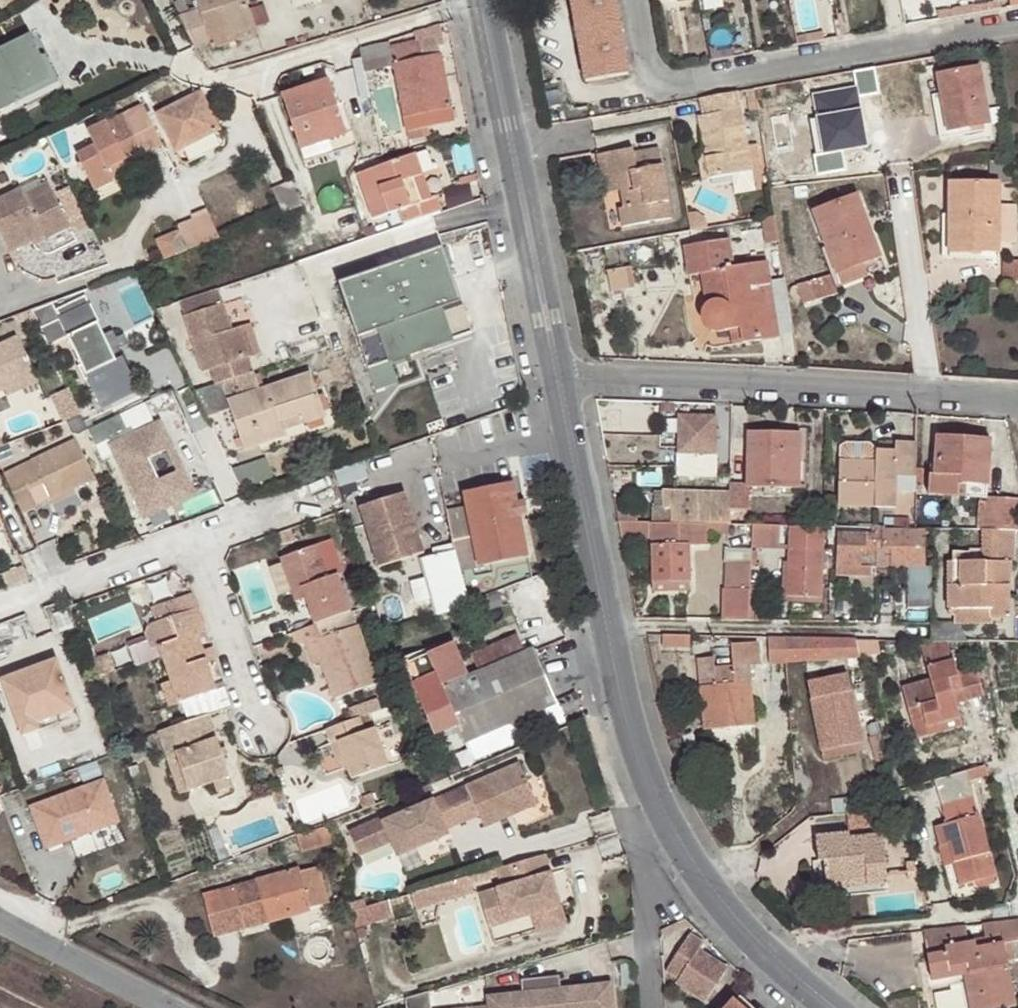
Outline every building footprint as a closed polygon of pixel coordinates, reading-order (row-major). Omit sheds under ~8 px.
[(199,10),(180,16),(178,17),(194,49),(197,48),(214,43),(211,35),(232,29),(235,36),(255,30),(246,0),(196,0),(199,10)] [(296,8),(323,0),(294,0),(296,8)] [(589,81),(631,73),(619,0),(575,0),(589,81)] [(394,67),(408,133),(452,124),(439,59),(444,58),(438,27),(414,35),(415,42),(390,47),(394,67)] [(214,43),(235,36),(232,29),(211,35),(214,43)] [(20,102),(55,86),(31,36),(0,50),(0,102),(16,95),(20,102)] [(360,51),(365,73),(394,67),(390,47),(389,42),(374,46),(360,51)] [(993,123),(991,108),(983,66),(940,74),(950,131),(993,123)] [(328,81),(304,89),(285,94),(302,149),(345,137),(334,104),(328,81)] [(757,170),(744,90),(707,97),(710,113),(705,114),(711,149),(715,177),(757,170)] [(853,136),(845,93),(784,104),(792,146),(853,136)] [(201,94),(157,117),(176,153),(220,130),(201,94)] [(20,102),(16,95),(0,102),(0,111),(20,102)] [(165,146),(145,106),(123,116),(123,117),(127,124),(113,131),(109,125),(109,124),(88,134),(96,150),(78,159),(96,194),(115,184),(114,180),(109,171),(128,162),(143,154),(144,156),(165,146)] [(1002,107),(991,108),(993,123),(1004,121),(1002,107)] [(109,125),(113,131),(127,124),(123,117),(109,125)] [(349,148),(345,137),(302,149),(306,162),(349,148)] [(623,207),(627,227),(670,220),(667,203),(674,202),(665,148),(638,153),(638,148),(611,152),(614,173),(625,172),(628,189),(630,206),(623,207)] [(707,179),(715,177),(711,149),(703,150),(707,179)] [(611,152),(601,154),(606,193),(628,189),(625,172),(614,173),(611,152)] [(405,226),(442,212),(437,197),(432,199),(425,202),(417,179),(424,177),(416,157),(359,177),(373,219),(399,210),(405,226)] [(109,171),(114,180),(132,171),(128,162),(109,171)] [(301,200),(290,175),(272,183),(282,207),(301,200)] [(47,177),(23,189),(31,204),(55,192),(47,177)] [(432,199),(424,177),(417,179),(425,202),(432,199)] [(973,244),(973,251),(1001,251),(1002,184),(953,182),(952,244),(973,244)] [(1,231),(11,252),(45,234),(47,240),(73,226),(55,192),(31,204),(23,189),(0,201),(0,232),(1,231)] [(859,193),(834,203),(821,209),(817,211),(842,273),(866,264),(884,257),(859,193)] [(821,209),(834,203),(831,196),(818,202),(821,209)] [(165,256),(221,233),(212,210),(156,233),(165,256)] [(759,298),(775,296),(770,263),(736,268),(732,240),(690,246),(694,276),(704,274),(708,305),(706,308),(705,313),(705,316),(705,321),(707,325),(710,329),(713,331),(716,333),(720,333),(725,333),(733,331),(744,330),(746,343),(767,339),(759,298)] [(473,334),(445,249),(341,286),(369,368),(473,334)] [(1006,260),(1006,280),(1017,280),(1017,261),(1006,260)] [(871,276),(866,264),(842,273),(847,286),(871,276)] [(611,272),(612,288),(635,286),(634,270),(611,272)] [(840,292),(833,274),(812,281),(819,300),(840,292)] [(221,289),(183,302),(208,373),(255,356),(244,326),(235,330),(221,289)] [(84,291),(55,302),(67,327),(104,407),(138,392),(119,350),(112,353),(84,291)] [(782,337),(775,296),(759,298),(767,339),(782,337)] [(55,302),(34,310),(46,336),(67,327),(55,302)] [(744,330),(733,331),(735,345),(746,343),(744,330)] [(38,376),(19,338),(0,346),(0,394),(6,391),(38,376)] [(256,374),(198,395),(210,421),(234,413),(248,452),(289,437),(286,432),(283,424),(306,415),(308,424),(328,416),(314,375),(263,394),(256,374)] [(41,383),(38,376),(6,391),(9,398),(41,383)] [(58,391),(65,416),(79,412),(72,387),(58,391)] [(681,445),(720,446),(721,416),(682,414),(681,445)] [(132,437),(122,415),(89,430),(97,445),(111,439),(146,515),(192,493),(181,469),(158,480),(148,458),(171,447),(160,424),(132,437)] [(283,424),(286,432),(308,424),(306,415),(283,424)] [(751,432),(750,484),(750,487),(793,487),(794,451),(802,452),(802,433),(751,432)] [(963,477),(962,485),(992,487),(995,441),(941,437),(938,476),(963,477)] [(918,467),(918,443),(900,443),(900,451),(880,451),(880,463),(843,463),(843,508),(901,508),(902,492),(918,492),(918,467)] [(95,482),(79,444),(5,476),(21,513),(36,507),(29,491),(43,485),(50,501),(76,489),(95,482)] [(681,445),(680,474),(719,476),(720,446),(681,445)] [(794,451),(793,487),(802,487),(802,452),(794,451)] [(239,467),(245,484),(275,473),(270,457),(239,467)] [(927,467),(918,467),(918,492),(926,491),(927,467)] [(937,484),(962,485),(963,477),(938,476),(937,484)] [(466,510),(448,514),(456,555),(459,572),(479,568),(499,564),(528,557),(513,484),(463,494),(466,510)] [(750,484),(735,484),(735,491),(734,510),(750,510),(750,487),(750,484)] [(29,491),(36,507),(50,501),(43,485),(29,491)] [(76,489),(50,501),(53,507),(78,495),(76,489)] [(674,507),(673,524),(703,525),(727,525),(735,526),(734,510),(735,491),(667,489),(667,506),(674,507)] [(386,509),(364,516),(379,562),(400,555),(403,562),(426,555),(420,535),(415,537),(409,516),(413,514),(407,495),(384,502),(386,509)] [(989,498),(987,531),(1017,531),(1017,500),(989,498)] [(384,502),(362,509),(364,516),(386,509),(384,502)] [(420,535),(413,514),(409,516),(415,537),(420,535)] [(673,524),(639,523),(621,522),(625,539),(655,540),(656,584),(713,582),(711,547),(727,546),(727,525),(703,525),(673,524)] [(760,526),(754,526),(753,549),(780,550),(781,527),(760,526)] [(824,598),(825,564),(794,564),(794,527),(791,527),(789,598),(824,598)] [(825,564),(826,528),(819,528),(794,527),(794,564),(825,564)] [(987,531),(986,531),(985,563),(953,563),(952,612),(960,611),(995,612),(995,618),(1012,619),(1014,564),(1017,564),(1017,531),(987,531)] [(841,533),(840,575),(874,577),(874,567),(866,566),(866,559),(879,559),(880,551),(880,534),(841,533)] [(929,534),(880,534),(880,551),(898,551),(897,568),(929,568),(929,534)] [(309,598),(318,625),(354,612),(342,576),(349,574),(338,540),(284,559),(299,602),(309,598)] [(879,559),(879,568),(897,568),(898,551),(880,551),(879,559)] [(400,555),(379,562),(381,569),(403,562),(400,555)] [(456,555),(422,562),(433,618),(466,606),(459,572),(456,555)] [(753,584),(753,564),(724,564),(724,592),(753,592),(753,587),(753,584)] [(713,590),(713,582),(656,584),(656,592),(713,590)] [(753,592),(752,621),(762,621),(763,584),(753,584),(753,587),(753,592)] [(725,621),(752,621),(753,592),(724,592),(725,621)] [(173,621),(201,612),(198,604),(155,619),(164,645),(180,641),(173,621)] [(935,623),(936,607),(918,606),(918,623),(935,623)] [(995,624),(995,618),(995,612),(960,611),(959,625),(995,624)] [(208,632),(201,612),(173,621),(180,641),(164,645),(161,647),(174,683),(181,704),(219,690),(209,662),(205,651),(200,635),(208,632)] [(319,640),(327,662),(339,697),(380,682),(354,612),(318,625),(294,634),(299,647),(308,644),(319,640)] [(468,677),(462,664),(439,674),(430,656),(406,667),(444,753),(467,743),(475,761),(565,721),(534,650),(526,653),(518,637),(473,656),(479,672),(468,677)] [(789,662),(786,637),(769,637),(768,637),(771,664),(789,662)] [(857,638),(838,638),(796,637),(786,637),(789,662),(864,662),(858,640),(857,638)] [(316,666),(327,662),(319,640),(308,644),(316,666)] [(763,664),(760,640),(735,644),(738,664),(718,667),(717,657),(700,659),(709,730),(759,725),(752,664),(763,664)] [(952,641),(935,641),(922,641),(933,680),(904,687),(911,711),(923,707),(929,727),(962,718),(958,704),(955,693),(962,691),(966,702),(987,697),(978,666),(960,671),(956,658),(949,660),(952,641)] [(439,674),(462,664),(453,645),(430,656),(439,674)] [(213,649),(205,651),(209,662),(217,660),(213,649)] [(57,707),(60,717),(76,711),(58,662),(4,681),(24,738),(42,731),(39,724),(36,715),(57,707)] [(861,747),(852,677),(811,683),(820,753),(861,747)] [(170,709),(181,704),(174,683),(162,688),(170,709)] [(958,704),(966,702),(962,691),(955,693),(958,704)] [(39,724),(60,717),(57,707),(36,715),(39,724)] [(923,707),(911,711),(919,738),(964,726),(962,718),(929,727),(923,707)] [(159,734),(167,758),(177,754),(191,793),(214,784),(232,779),(211,716),(159,734)] [(328,730),(339,762),(347,759),(349,768),(353,780),(391,766),(379,730),(368,734),(363,718),(328,730)] [(861,747),(820,753),(821,759),(862,754),(861,747)] [(432,783),(460,772),(453,753),(427,765),(432,783)] [(177,754),(167,758),(180,796),(191,793),(177,754)] [(347,759),(339,762),(342,771),(349,768),(347,759)] [(512,811),(514,815),(540,804),(522,763),(468,786),(486,828),(501,821),(498,816),(512,811)] [(235,788),(232,779),(214,784),(218,795),(235,788)] [(104,781),(29,807),(45,850),(119,823),(104,781)] [(997,875),(971,781),(939,789),(950,823),(936,827),(942,847),(953,843),(964,884),(997,875)] [(426,839),(428,844),(450,835),(447,829),(462,823),(450,794),(384,822),(399,857),(418,848),(415,843),(426,839)] [(501,821),(514,815),(512,811),(498,816),(501,821)] [(868,880),(869,888),(890,886),(885,835),(852,838),(852,833),(819,836),(823,878),(828,878),(829,884),(868,880)] [(418,848),(428,844),(426,839),(415,843),(418,848)] [(545,854),(498,868),(504,886),(481,894),(490,926),(534,914),(540,931),(568,923),(545,854)] [(301,870),(203,896),(214,937),(312,911),(311,909),(329,904),(320,868),(302,872),(301,870)] [(829,892),(869,888),(868,880),(829,884),(829,892)] [(356,907),(360,925),(395,917),(391,899),(356,907)] [(985,925),(988,939),(972,942),(970,932),(928,939),(935,982),(962,977),(961,971),(973,969),(980,1007),(1009,1007),(1017,1006),(1017,1000),(1010,961),(1017,959),(1014,942),(1017,941),(1017,920),(985,925)] [(936,931),(926,931),(928,939),(970,932),(968,926),(957,928),(936,931)] [(682,978),(678,983),(707,1003),(729,970),(698,950),(704,942),(693,935),(671,970),(682,978)] [(973,969),(961,971),(962,977),(966,976),(972,1007),(980,1007),(973,969)] [(557,977),(543,979),(544,989),(557,987),(557,977)] [(611,982),(557,987),(544,989),(543,979),(521,981),(523,992),(484,996),(485,1006),(486,1007),(614,1007),(611,982)]
